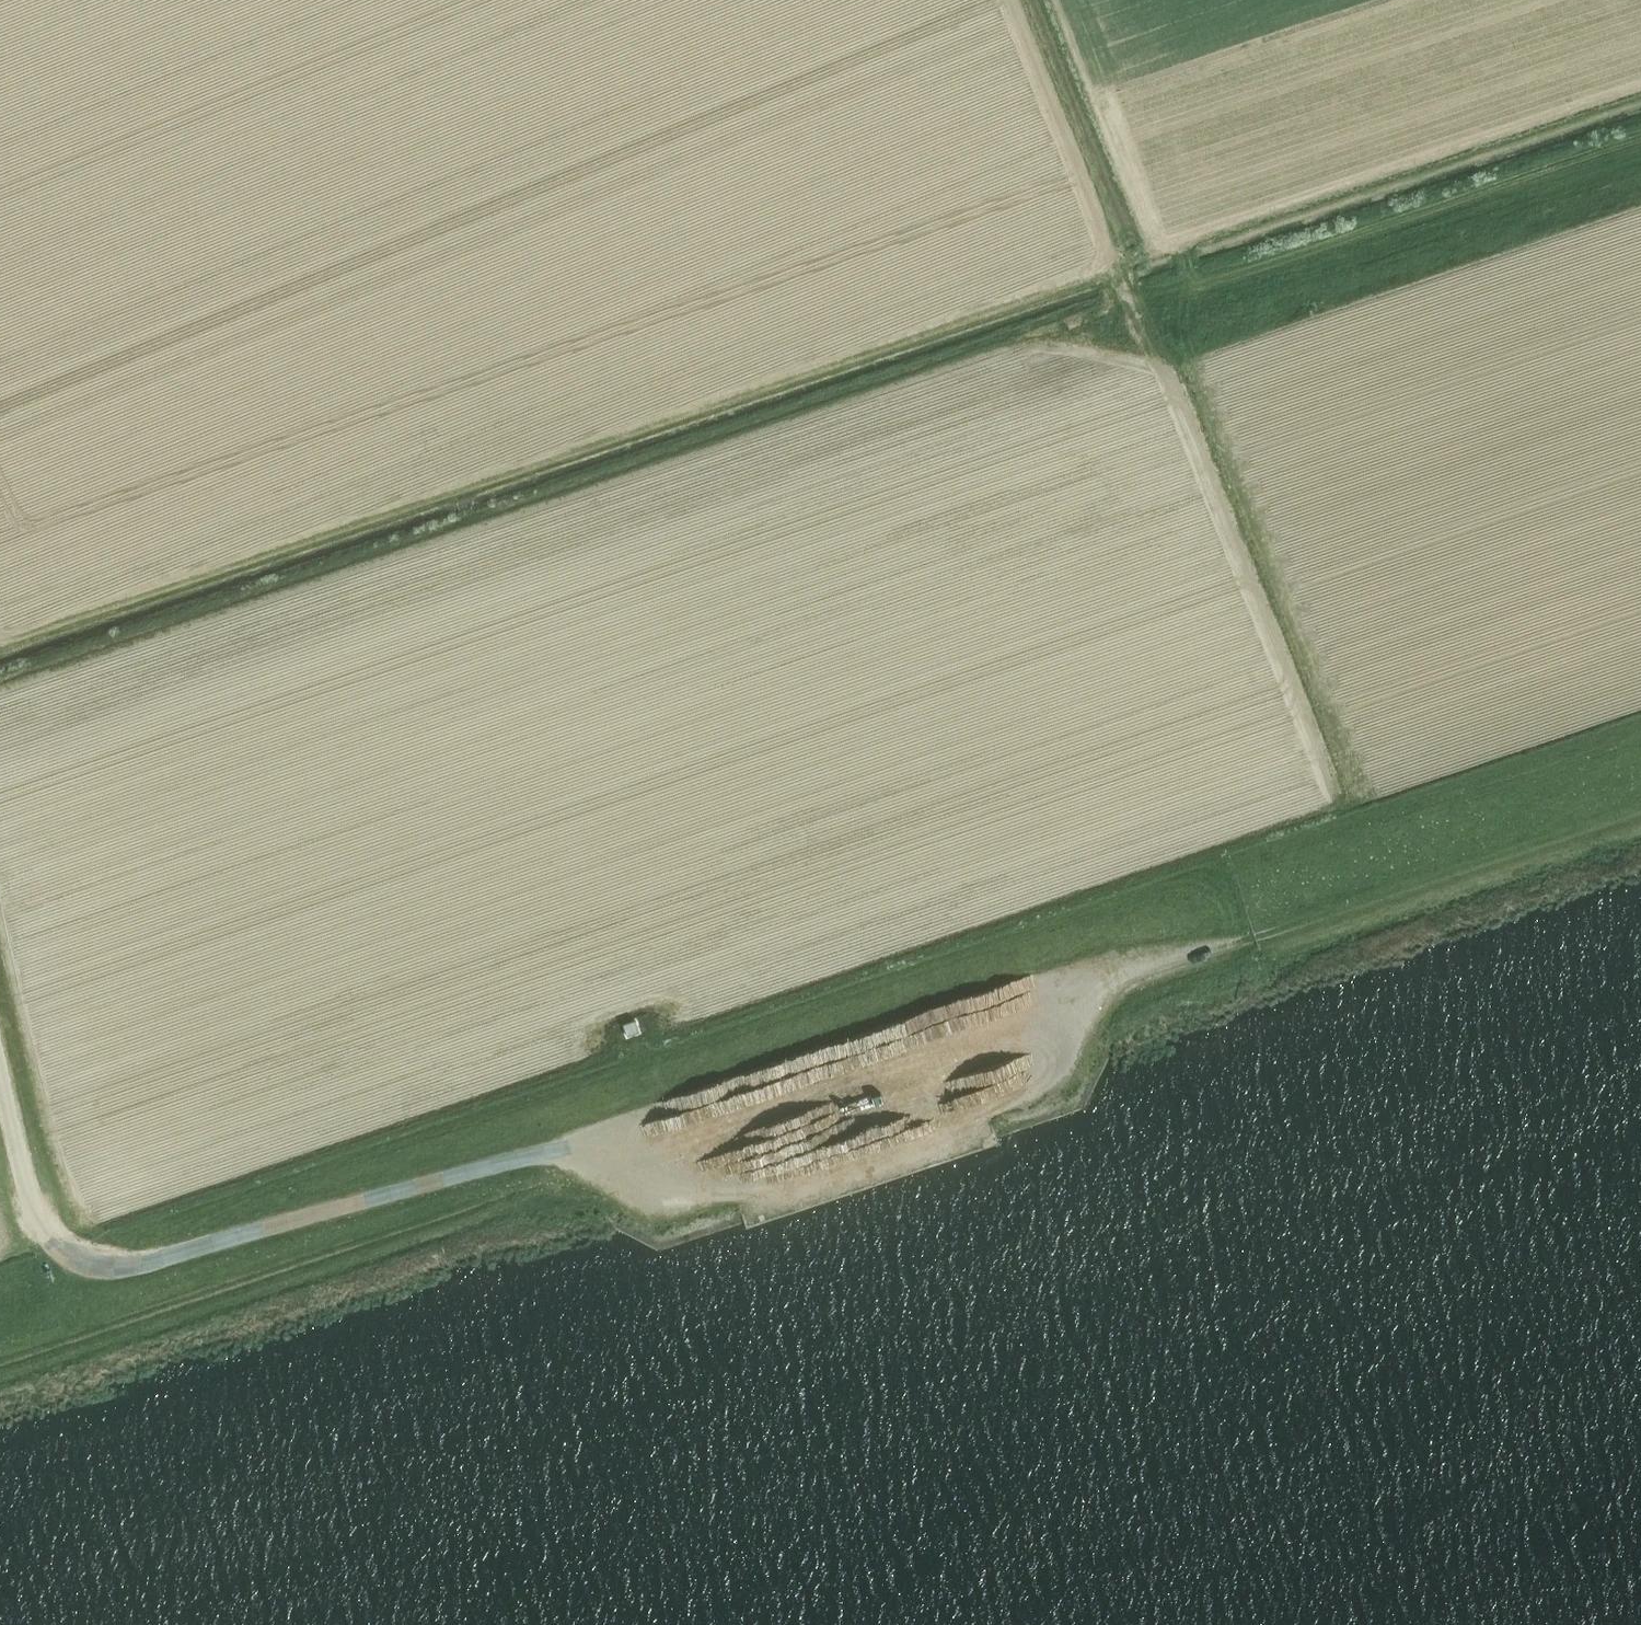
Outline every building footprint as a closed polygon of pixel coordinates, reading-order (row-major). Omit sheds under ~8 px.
[(637,1019),(622,1024),(625,1033),(640,1028),(637,1019)]
